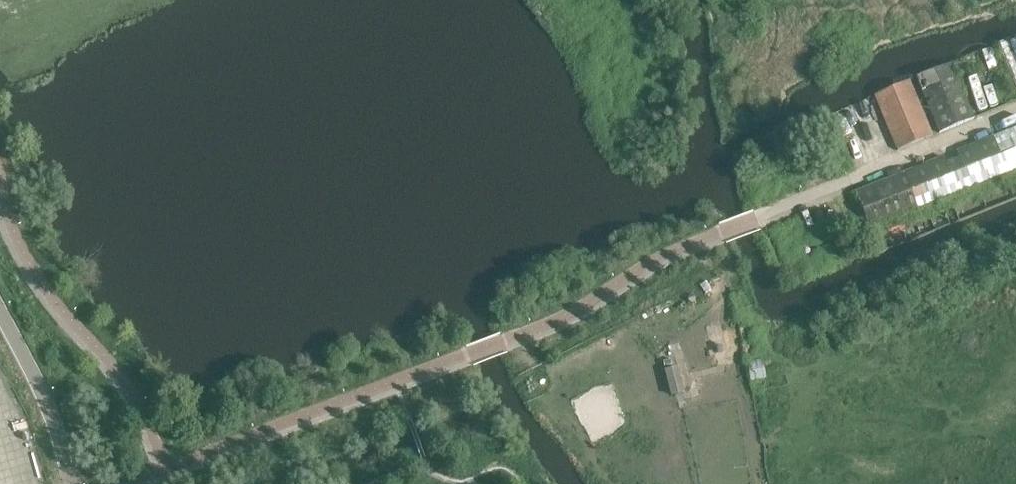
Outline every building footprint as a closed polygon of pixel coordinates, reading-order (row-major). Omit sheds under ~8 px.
[(951,63),(916,78),(939,134),(974,119),(951,63)] [(909,81),(874,96),(898,151),(933,136),(909,81)] [(855,193),(869,228),(938,201),(949,196),(1015,169),(1015,129),(956,153),(958,159),(946,164),(943,158),(855,193)] [(761,360),(748,362),(750,379),(764,377),(761,360)] [(677,366),(665,369),(671,394),(683,391),(677,366)]
